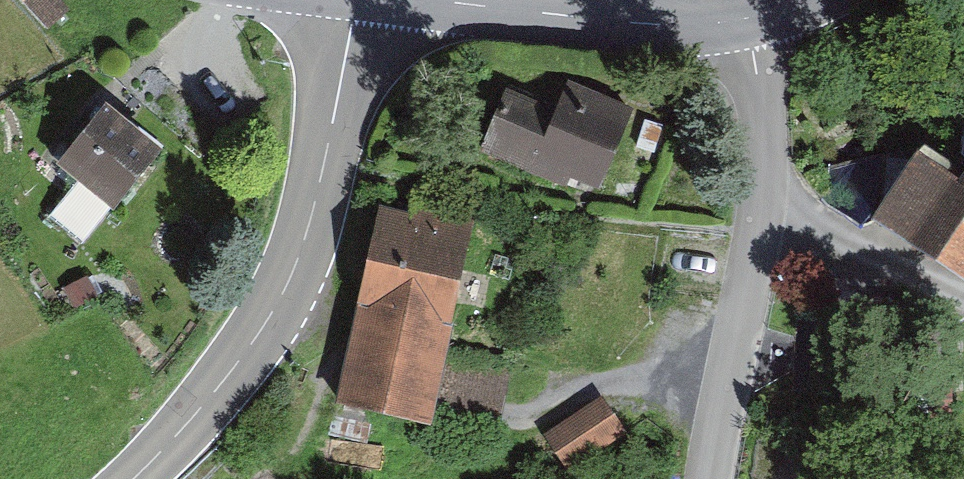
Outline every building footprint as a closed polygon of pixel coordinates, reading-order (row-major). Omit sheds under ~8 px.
[(523,94),(499,156),(610,199),(645,109),(584,86),(574,114),(523,94)] [(170,154),(125,113),(77,165),(123,206),(170,154)] [(939,150),(893,218),(963,265),(963,167),(939,150)] [(491,229),(403,204),(351,394),(439,418),(491,229)] [(618,400),(555,421),(567,457),(630,436),(618,400)]
